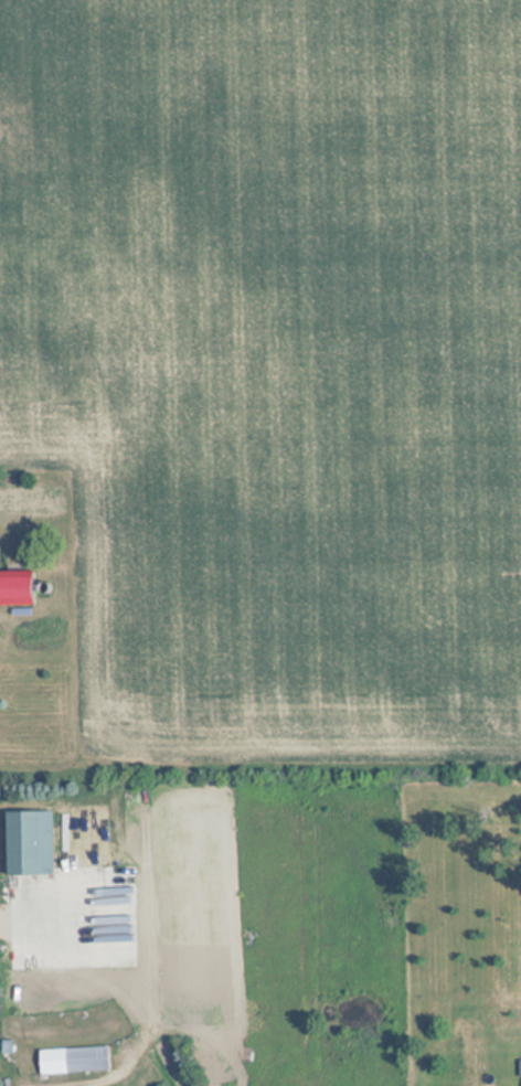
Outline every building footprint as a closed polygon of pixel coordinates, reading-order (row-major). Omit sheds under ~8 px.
[(29,605),(29,576),(0,576),(0,605),(29,605)] [(37,1050),(38,1075),(107,1072),(106,1047),(37,1050)]
